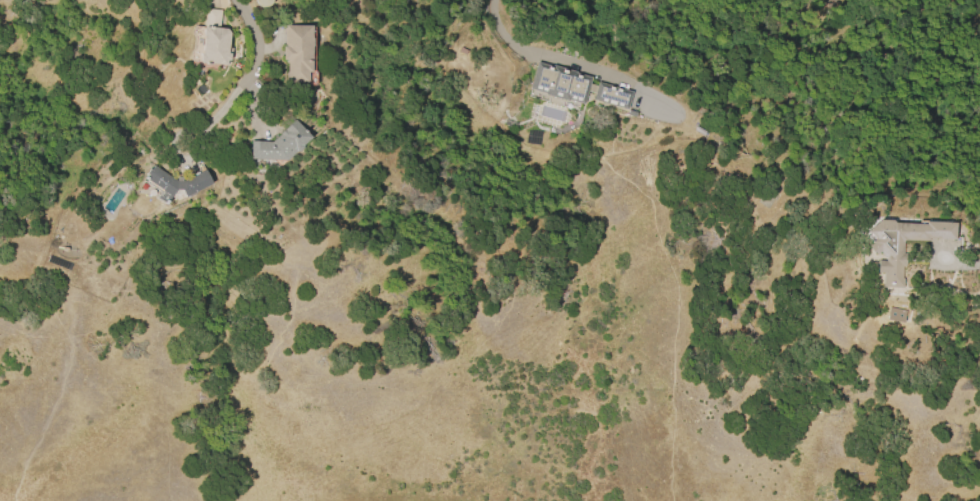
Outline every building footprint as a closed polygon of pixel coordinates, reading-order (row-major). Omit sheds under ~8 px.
[(229,32),(227,47),(231,48),(230,54),(229,54),(228,60),(225,60),(225,65),(200,63),(198,61),(199,54),(200,53),(202,36),(201,35),(202,29),(203,28),(205,9),(220,10),(218,28),(226,29),(229,32)] [(283,60),(283,47),(285,47),(285,45),(283,45),(284,29),(285,29),(285,25),(311,26),(310,72),(307,72),(307,82),(285,82),(285,73),(287,73),(287,64),(286,64),(286,60),(283,60)] [(583,104),(567,100),(567,101),(544,94),(544,93),(529,89),(536,62),(551,66),(552,65),(576,72),(575,73),(590,77),(589,84),(596,86),(597,82),(631,91),(626,110),(592,101),(594,93),(586,91),(583,104)] [(285,160),(249,159),(250,141),(270,142),(279,134),(294,120),(309,138),(301,145),(301,148),(297,151),(294,151),(285,160)] [(152,166),(175,181),(176,177),(181,178),(181,182),(204,170),(211,184),(195,192),(195,194),(187,197),(186,196),(184,197),(181,190),(175,189),(165,204),(156,197),(160,190),(143,179),(144,177),(143,176),(148,169),(150,170),(152,166)] [(881,287),(881,273),(875,273),(876,260),(883,261),(883,257),(881,257),(879,254),(878,252),(874,255),(866,246),(870,243),(869,242),(872,239),(865,231),(878,220),(890,220),(893,223),(923,224),(923,221),(953,223),(952,240),(926,239),(926,242),(902,241),(901,260),(903,260),(903,268),(900,268),(900,276),(901,276),(901,287),(881,287)]
